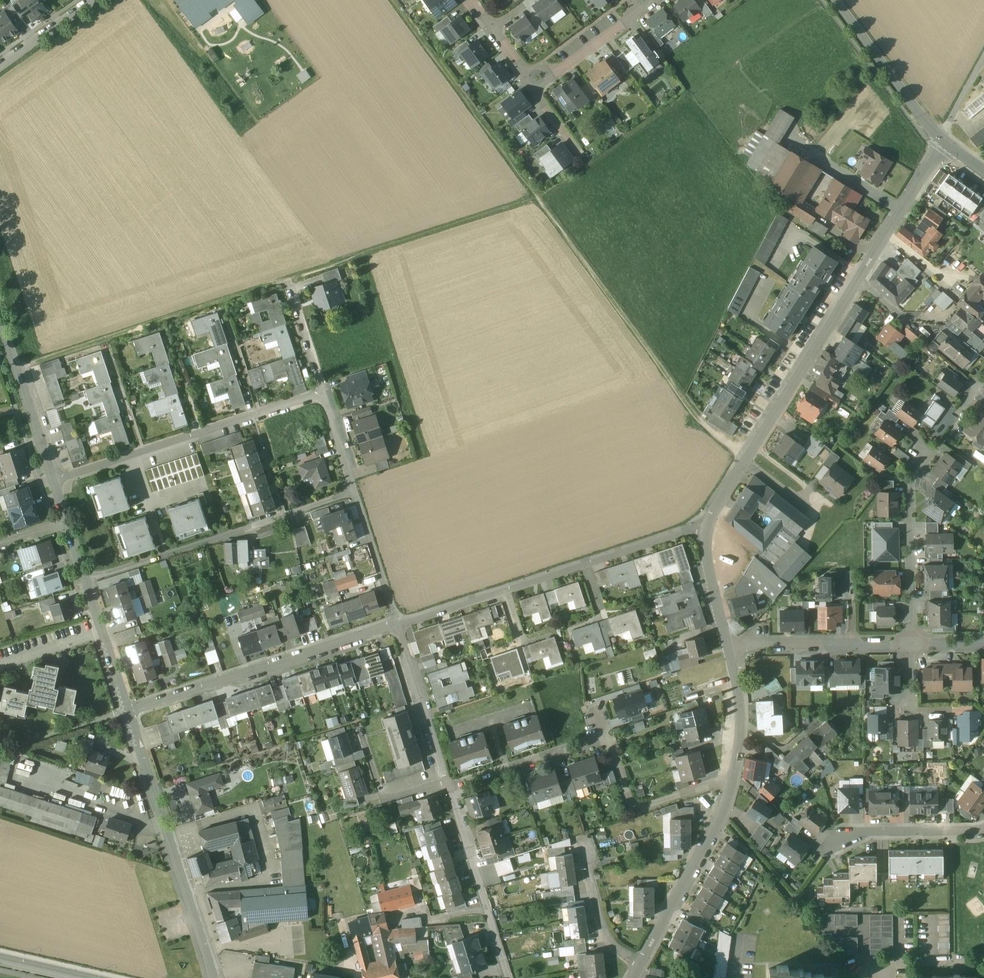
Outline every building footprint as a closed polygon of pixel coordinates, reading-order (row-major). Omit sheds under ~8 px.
[(14,5),(19,12),(27,24),(32,21),(34,21),(38,18),(25,0),(22,0),(14,5)] [(38,18),(42,15),(42,13),(47,10),(40,0),(25,0),(38,18)] [(183,10),(190,19),(194,25),(195,27),(210,16),(207,12),(216,6),(219,9),(232,0),(176,0),(183,10)] [(236,3),(234,5),(248,23),(262,12),(253,0),(234,0),(236,3)] [(428,1),(428,2),(426,4),(435,16),(437,14),(438,16),(440,14),(443,15),(448,11),(448,8),(455,3),(452,0),(429,0),(428,1)] [(533,6),(538,13),(544,21),(562,8),(556,0),(541,0),(533,6)] [(693,0),(682,0),(675,6),(685,20),(700,9),(695,3),(693,0)] [(703,0),(699,0),(695,3),(700,9),(706,17),(712,13),(703,0)] [(14,5),(12,2),(7,6),(14,15),(19,12),(14,5)] [(14,15),(7,6),(2,9),(4,12),(9,19),(14,15)] [(663,10),(647,22),(652,30),(658,37),(674,25),(663,10)] [(4,12),(0,15),(0,23),(10,38),(18,32),(9,19),(4,12)] [(538,13),(533,16),(544,31),(548,27),(544,21),(538,13)] [(447,16),(433,27),(437,33),(441,30),(451,22),(447,16)] [(451,22),(441,30),(451,44),(459,38),(462,39),(462,36),(470,30),(459,16),(451,22)] [(544,31),(533,16),(527,20),(535,31),(538,35),(544,31)] [(525,17),(510,28),(516,37),(516,40),(518,43),(522,44),(525,41),(525,38),(535,31),(527,20),(525,17)] [(0,23),(0,41),(2,43),(10,38),(0,23)] [(658,37),(652,30),(648,33),(658,48),(664,44),(658,37)] [(640,37),(636,40),(634,36),(626,42),(640,61),(647,71),(659,62),(657,59),(659,57),(654,50),(652,52),(640,37)] [(467,41),(452,51),(456,57),(461,53),(461,52),(470,45),(467,41)] [(470,45),(461,52),(461,53),(472,67),(488,55),(484,50),(481,45),(480,45),(477,41),(470,45)] [(220,59),(212,49),(208,52),(215,62),(220,59)] [(640,61),(632,51),(626,55),(633,66),(640,61)] [(616,58),(612,52),(603,59),(604,61),(606,59),(612,67),(610,69),(614,74),(623,67),(616,58)] [(623,52),(616,58),(623,67),(627,72),(634,67),(633,66),(626,55),(623,52)] [(614,74),(610,69),(612,67),(606,59),(604,61),(588,73),(602,93),(619,80),(614,74)] [(492,67),(482,74),(482,75),(487,81),(489,80),(494,88),(509,77),(499,62),(492,67)] [(488,63),(474,73),(478,78),(482,75),(482,74),(492,67),(488,63)] [(297,76),(302,83),(310,77),(305,70),(297,76)] [(572,80),(563,87),(562,85),(555,90),(568,107),(574,102),(578,108),(588,100),(586,97),(579,89),(572,80)] [(586,84),(579,89),(586,97),(587,96),(591,101),(596,98),(586,84)] [(602,93),(598,87),(596,88),(602,95),(610,90),(608,88),(602,93)] [(511,115),(513,118),(523,110),(531,105),(520,91),(502,104),(504,106),(511,115)] [(975,100),(983,109),(983,108),(983,101),(980,96),(975,100)] [(983,109),(975,100),(971,104),(978,113),(983,109)] [(978,113),(971,104),(966,108),(973,116),(978,113)] [(511,115),(504,106),(499,109),(506,118),(511,115)] [(973,116),(966,108),(961,112),(969,120),(973,116)] [(780,109),(764,135),(775,142),(791,115),(780,109)] [(513,118),(508,122),(512,127),(514,125),(527,116),(523,110),(513,118)] [(527,116),(514,125),(520,132),(522,130),(522,129),(534,121),(529,114),(527,116)] [(534,121),(522,129),(522,130),(534,146),(540,142),(539,140),(550,132),(545,125),(539,117),(534,121)] [(756,130),(743,152),(751,157),(764,135),(756,130)] [(978,132),(974,135),(981,144),(983,142),(983,139),(978,132)] [(775,142),(764,135),(751,157),(746,165),(774,181),(791,152),(775,142)] [(981,144),(974,135),(969,139),(976,148),(981,144)] [(551,151),(540,159),(541,159),(545,165),(547,163),(551,168),(547,171),(551,176),(573,160),(561,143),(551,151)] [(547,144),(533,154),(538,161),(541,159),(540,159),(551,151),(547,144)] [(890,163),(865,149),(860,158),(867,162),(860,174),(862,175),(863,178),(866,180),(868,179),(878,185),(890,163)] [(774,181),(770,187),(783,195),(794,201),(799,205),(801,202),(821,170),(791,152),(774,181)] [(940,170),(932,181),(936,185),(938,183),(941,185),(948,176),(940,170)] [(943,199),(957,180),(949,174),(948,176),(941,185),(935,193),(943,199)] [(841,206),(841,205),(852,211),(862,195),(836,179),(825,196),(841,206)] [(957,180),(943,199),(952,205),(966,186),(957,180)] [(960,211),(974,192),(966,186),(952,205),(960,211)] [(974,192),(960,211),(968,218),(982,198),(974,192)] [(841,206),(825,196),(816,211),(817,212),(832,221),(841,206)] [(794,201),(787,197),(786,200),(783,204),(790,208),(794,201)] [(799,205),(794,201),(790,208),(789,209),(792,212),(800,217),(807,206),(801,202),(799,205)] [(973,213),(978,217),(979,216),(983,210),(983,204),(983,202),(973,213)] [(852,211),(841,205),(841,206),(832,221),(847,231),(844,236),(855,243),(868,221),(852,211)] [(807,206),(800,217),(810,223),(812,219),(817,212),(816,211),(807,206)] [(943,219),(929,209),(918,225),(917,224),(916,226),(927,234),(935,239),(939,233),(935,230),(943,219)] [(777,212),(754,258),(764,265),(788,219),(777,212)] [(832,221),(817,212),(812,219),(827,229),(832,221)] [(923,257),(930,248),(933,251),(938,245),(935,243),(937,240),(935,239),(927,234),(920,243),(902,228),(896,236),(923,257)] [(812,246),(788,284),(812,300),(836,261),(812,246)] [(921,271),(908,259),(896,273),(895,274),(905,282),(905,281),(911,287),(917,281),(914,278),(921,271)] [(890,283),(883,277),(890,269),(882,263),(869,281),(895,305),(911,287),(905,281),(905,282),(897,290),(890,283)] [(760,272),(749,267),(747,272),(757,277),(760,272)] [(338,268),(322,273),(326,283),(335,280),(336,281),(342,279),(338,268)] [(895,274),(896,273),(890,269),(883,277),(890,283),(897,275),(895,274)] [(757,277),(747,272),(744,276),(755,282),(757,277)] [(972,287),(982,295),(983,297),(983,275),(983,274),(972,287)] [(755,282),(744,276),(742,281),(752,287),(755,282)] [(326,283),(313,288),(317,300),(316,301),(319,310),(339,303),(337,295),(340,294),(336,281),(335,280),(326,283)] [(752,287),(742,281),(740,286),(750,291),(752,287)] [(788,284),(763,323),(786,338),(801,314),(802,314),(812,300),(788,284)] [(750,291),(740,286),(737,290),(748,296),(750,291)] [(982,295),(972,287),(958,304),(967,311),(976,319),(982,311),(974,305),(982,295)] [(923,299),(927,304),(941,292),(938,288),(923,299)] [(748,296),(737,290),(735,295),(745,301),(748,296)] [(943,292),(933,302),(943,311),(953,301),(943,292)] [(287,324),(278,294),(253,302),(256,313),(269,309),(275,328),(286,324),(287,324)] [(745,301),(735,295),(732,300),(743,305),(745,301)] [(743,305),(732,300),(730,305),(740,310),(743,305)] [(869,312),(855,303),(837,331),(844,336),(847,330),(854,319),(861,324),(869,312)] [(740,310),(730,305),(727,309),(737,316),(740,310)] [(976,319),(967,311),(965,313),(960,308),(951,319),(963,329),(962,330),(968,335),(970,332),(979,322),(976,319)] [(228,344),(218,312),(192,321),(196,332),(210,328),(216,348),(227,344),(228,344)] [(861,324),(854,319),(847,330),(854,335),(855,333),(861,324)] [(296,355),(286,324),(275,328),(262,333),(265,344),(278,340),(284,359),(295,355),(296,355)] [(861,324),(855,333),(858,335),(853,342),(865,350),(868,344),(859,338),(865,328),(861,324)] [(902,335),(888,324),(877,339),(902,359),(907,353),(897,345),(897,346),(895,345),(902,335)] [(919,338),(907,328),(903,333),(915,343),(919,338)] [(160,331),(134,340),(138,352),(151,347),(158,367),(170,363),(171,363),(160,331)] [(949,337),(941,331),(937,335),(945,342),(949,337)] [(945,342),(937,335),(932,341),(940,348),(945,342)] [(973,335),(966,344),(974,350),(981,342),(973,335)] [(853,342),(845,336),(832,356),(838,360),(847,365),(850,367),(856,358),(863,363),(870,353),(865,350),(853,342)] [(960,346),(949,337),(945,342),(940,348),(964,367),(977,352),(974,350),(966,344),(964,342),(960,346)] [(766,344),(758,339),(752,349),(767,359),(773,350),(774,349),(766,344)] [(780,346),(770,339),(766,344),(774,349),(773,350),(776,352),(780,346)] [(216,348),(194,355),(199,368),(208,365),(207,363),(218,359),(225,378),(236,375),(237,374),(227,344),(216,348)] [(767,359),(752,349),(745,359),(758,368),(761,370),(767,359)] [(101,351),(76,359),(80,371),(93,367),(99,386),(111,382),(101,351)] [(832,356),(824,351),(814,367),(823,373),(828,376),(829,375),(832,370),(833,371),(836,370),(837,369),(836,366),(835,365),(838,360),(832,356)] [(284,359),(271,363),(274,375),(275,375),(287,371),(293,390),(305,386),(295,355),(284,359)] [(745,359),(742,357),(735,367),(751,378),(758,368),(745,359)] [(59,358),(40,365),(42,370),(53,366),(61,364),(59,358)] [(847,365),(838,360),(835,365),(836,366),(837,369),(836,370),(833,371),(832,370),(829,375),(838,381),(840,378),(842,378),(846,371),(846,368),(847,365)] [(158,367),(144,371),(148,383),(160,379),(167,398),(178,394),(180,393),(170,363),(158,367)] [(274,375),(271,363),(261,367),(266,383),(267,383),(277,380),(275,375),(274,375)] [(870,370),(859,363),(855,370),(866,377),(870,370)] [(61,364),(53,366),(56,374),(57,378),(67,375),(65,368),(62,369),(61,364)] [(53,366),(42,370),(44,378),(56,374),(53,366)] [(261,367),(248,371),(255,389),(268,385),(267,383),(266,383),(261,367)] [(751,378),(735,367),(729,377),(732,379),(745,388),(751,378)] [(956,374),(947,367),(943,373),(945,374),(946,374),(953,379),(956,374)] [(365,370),(348,376),(350,382),(367,376),(365,370)] [(828,376),(823,373),(816,386),(824,391),(831,395),(839,383),(838,381),(829,375),(828,376)] [(56,374),(44,378),(46,384),(58,380),(57,378),(56,374)] [(953,379),(946,374),(945,374),(937,385),(953,396),(961,385),(953,379)] [(225,378),(211,383),(215,395),(228,390),(234,409),(246,405),(236,375),(225,378)] [(350,382),(341,385),(343,391),(345,391),(347,397),(346,398),(349,407),(372,399),(370,393),(372,391),(369,383),(366,383),(365,378),(367,377),(367,376),(350,382)] [(745,388),(732,379),(725,390),(741,400),(748,390),(745,388)] [(58,380),(46,384),(48,390),(60,386),(58,380)] [(99,386),(86,391),(89,401),(102,397),(108,417),(120,413),(121,413),(111,382),(99,386)] [(824,391),(816,386),(813,384),(809,390),(821,397),(824,391)] [(60,386),(48,390),(50,396),(62,392),(60,386)] [(305,386),(293,390),(295,396),(307,392),(305,386)] [(741,400),(725,390),(719,400),(735,410),(741,400)] [(821,397),(809,390),(803,401),(802,400),(799,401),(797,404),(798,407),(799,407),(798,408),(804,412),(804,413),(813,419),(825,400),(821,397)] [(831,395),(824,391),(821,397),(825,400),(836,407),(840,400),(831,395)] [(62,392),(50,396),(52,402),(64,398),(62,392)] [(68,402),(79,402),(79,393),(68,393),(68,402)] [(167,398),(153,402),(157,413),(169,409),(176,428),(188,424),(178,394),(167,398)] [(921,414),(918,418),(932,428),(945,408),(937,403),(940,398),(935,394),(931,400),(933,401),(924,415),(921,414)] [(64,398),(52,402),(54,408),(54,409),(57,408),(66,405),(64,398)] [(735,410),(719,400),(713,408),(712,410),(714,411),(719,414),(723,417),(727,420),(728,420),(735,410)] [(897,415),(896,415),(899,417),(911,426),(918,418),(921,414),(905,402),(897,415)] [(708,404),(702,413),(710,418),(714,411),(712,410),(713,408),(708,404)] [(370,407),(358,410),(360,417),(372,413),(370,407)] [(63,425),(57,408),(54,409),(54,408),(46,411),(51,429),(60,426),(63,425)] [(897,415),(889,409),(885,414),(891,419),(896,422),(899,417),(896,415),(897,415)] [(980,410),(972,421),(983,429),(983,413),(980,410)] [(710,418),(708,421),(712,424),(719,414),(714,411),(710,418)] [(885,414),(881,411),(877,417),(884,422),(884,421),(888,424),(891,419),(885,414)] [(108,417),(95,421),(98,432),(111,428),(117,447),(130,443),(120,413),(108,417)] [(719,414),(712,424),(716,427),(723,417),(719,414)] [(373,416),(353,423),(360,444),(380,437),(377,428),(379,424),(377,418),(373,416)] [(727,420),(723,417),(716,427),(721,430),(727,420)] [(727,420),(721,430),(725,433),(732,423),(728,420),(727,420)] [(884,422),(875,434),(890,445),(900,432),(888,424),(884,421),(884,422)] [(972,421),(965,431),(975,439),(982,444),(983,444),(983,442),(983,429),(972,421)] [(63,425),(60,426),(62,432),(74,428),(72,422),(63,425)] [(732,423),(725,433),(731,437),(737,427),(732,423)] [(76,434),(74,428),(62,432),(64,438),(76,434)] [(241,431),(235,433),(239,445),(245,443),(241,431)] [(235,433),(230,435),(233,446),(239,445),(235,433)] [(76,434),(64,438),(66,444),(78,440),(76,434)] [(802,447),(786,434),(774,450),(790,463),(802,447)] [(825,445),(812,434),(802,447),(805,449),(815,457),(825,445)] [(233,446),(230,435),(224,436),(228,448),(233,447),(233,446)] [(228,448),(224,436),(218,438),(222,450),(228,448)] [(324,436),(312,440),(315,449),(327,445),(324,436)] [(380,437),(360,444),(367,464),(375,462),(386,458),(388,454),(387,449),(383,447),(380,437)] [(218,438),(212,440),(216,452),(222,450),(218,438)] [(975,439),(972,444),(981,451),(983,446),(983,445),(983,444),(982,444),(975,439)] [(78,440),(66,444),(68,450),(79,446),(78,440)] [(212,440),(207,442),(211,454),(216,452),(212,440)] [(233,446),(233,447),(237,458),(256,452),(253,440),(245,443),(239,445),(233,446)] [(207,442),(201,444),(205,456),(211,454),(207,442)] [(327,445),(315,449),(317,456),(329,452),(327,445)] [(79,446),(68,450),(70,456),(81,452),(79,446)] [(873,447),(864,460),(879,471),(888,458),(873,447)] [(0,456),(0,457),(4,468),(26,461),(22,448),(4,454),(0,456)] [(894,454),(905,463),(909,457),(898,449),(894,454)] [(832,451),(822,464),(829,469),(834,464),(840,457),(832,451)] [(81,452),(70,456),(72,462),(83,458),(82,455),(81,452)] [(256,452),(237,458),(240,469),(260,463),(256,452)] [(83,458),(72,462),(74,468),(89,463),(86,454),(82,455),(83,458)] [(196,466),(202,464),(198,454),(192,456),(196,466)] [(953,459),(946,454),(933,472),(939,476),(947,482),(952,475),(954,476),(961,466),(962,465),(953,459)] [(971,464),(957,454),(953,459),(962,465),(961,466),(967,470),(971,464)] [(190,468),(196,466),(192,456),(186,458),(190,468)] [(185,470),(190,468),(186,458),(181,460),(185,470)] [(386,458),(375,462),(378,471),(389,467),(386,458)] [(228,461),(232,471),(237,470),(233,459),(228,461)] [(323,459),(300,466),(304,477),(313,474),(317,487),(331,483),(323,459)] [(179,472),(185,470),(181,460),(175,462),(179,472)] [(26,461),(4,468),(7,479),(17,476),(30,472),(26,461)] [(173,474),(179,472),(175,462),(170,464),(173,474)] [(260,463),(240,469),(244,481),(264,474),(260,463)] [(168,476),(173,474),(170,464),(164,466),(168,476)] [(202,464),(196,466),(200,478),(206,476),(202,464)] [(829,469),(820,482),(825,485),(824,488),(831,492),(833,492),(837,487),(842,491),(852,478),(834,464),(829,469)] [(162,478),(168,476),(164,466),(158,468),(162,478)] [(196,466),(190,468),(194,480),(200,478),(196,466)] [(156,480),(162,478),(158,468),(153,470),(156,480)] [(190,468),(185,470),(189,482),(194,480),(190,468)] [(151,482),(156,480),(153,470),(147,472),(151,482)] [(185,470),(179,472),(183,484),(189,482),(185,470)] [(179,472),(173,474),(177,485),(183,484),(179,472)] [(173,474),(168,476),(172,487),(177,485),(173,474)] [(264,474),(244,481),(248,492),(268,486),(264,474)] [(7,479),(3,481),(6,488),(15,485),(19,484),(17,476),(7,479)] [(168,476),(162,478),(166,489),(172,487),(168,476)] [(774,493),(753,476),(750,481),(759,487),(756,492),(761,496),(768,500),(774,493)] [(947,482),(939,476),(936,481),(945,488),(949,483),(947,482)] [(131,508),(120,477),(94,486),(96,492),(91,494),(97,512),(102,510),(104,516),(131,508)] [(162,478),(156,480),(160,491),(166,489),(162,478)] [(156,480),(151,482),(155,493),(160,491),(156,480)] [(759,487),(750,481),(746,486),(756,492),(759,487)] [(945,488),(936,481),(932,487),(936,490),(936,489),(942,493),(945,488)] [(0,490),(0,497),(6,495),(17,491),(15,485),(6,488),(0,490)] [(268,486),(248,492),(252,504),(271,497),(268,486)] [(746,486),(735,502),(747,510),(750,512),(761,496),(756,492),(746,486)] [(17,491),(6,495),(10,508),(32,501),(28,488),(17,491)] [(942,493),(936,489),(936,490),(929,500),(947,512),(954,502),(942,493)] [(898,515),(898,492),(894,492),(880,493),(878,493),(878,506),(880,506),(881,515),(898,515)] [(199,499),(202,506),(207,504),(203,493),(198,495),(199,499)] [(808,520),(774,493),(768,500),(763,507),(776,518),(784,524),(797,535),(797,534),(808,520)] [(271,497),(252,504),(256,515),(259,514),(275,509),(271,497)] [(199,499),(168,509),(177,535),(183,533),(185,538),(203,532),(201,527),(208,525),(202,506),(199,499)] [(947,512),(929,500),(922,510),(940,523),(947,512)] [(32,501),(10,508),(15,524),(18,525),(23,524),(25,525),(30,523),(30,521),(38,519),(32,501)] [(747,510),(736,503),(732,509),(742,516),(747,510)] [(328,508),(311,513),(313,519),(322,516),(330,514),(328,508)] [(742,516),(732,509),(725,519),(734,527),(742,516)] [(330,514),(322,516),(326,530),(333,527),(347,523),(343,510),(330,514)] [(256,515),(248,518),(250,524),(261,520),(259,514),(256,515)] [(764,534),(742,516),(734,527),(760,548),(763,550),(772,540),(764,534)] [(155,548),(146,517),(119,525),(121,532),(117,533),(123,551),(127,549),(130,556),(155,548)] [(776,518),(764,534),(772,540),(784,524),(776,518)] [(347,523),(333,527),(336,535),(337,535),(340,545),(348,542),(357,540),(351,521),(347,523)] [(877,533),(893,533),(893,522),(875,522),(875,533),(877,533)] [(772,540),(763,550),(760,548),(754,556),(771,571),(794,542),(799,536),(797,534),(797,535),(784,524),(772,540)] [(272,526),(257,531),(260,538),(274,533),(272,526)] [(305,526),(294,529),(297,547),(311,543),(305,526)] [(898,560),(898,533),(893,533),(877,533),(877,560),(898,560)] [(938,534),(927,535),(927,553),(943,552),(943,550),(952,549),(952,534),(938,534)] [(248,539),(238,539),(238,542),(226,542),(226,562),(240,561),(248,561),(248,557),(248,550),(248,539)] [(50,541),(25,549),(27,557),(22,559),(25,568),(34,565),(35,565),(35,564),(51,559),(55,557),(50,541)] [(340,545),(334,547),(336,554),(350,549),(348,542),(340,545)] [(794,542),(771,571),(787,584),(811,556),(794,542)] [(683,544),(656,553),(661,568),(677,563),(680,571),(680,572),(690,569),(691,569),(683,544)] [(266,549),(248,550),(248,557),(261,557),(261,568),(270,568),(269,557),(266,557),(266,549)] [(350,549),(336,554),(337,558),(352,553),(350,549)] [(656,553),(633,560),(638,576),(652,571),(654,579),(664,576),(661,568),(656,553)] [(771,571),(754,556),(743,574),(759,588),(773,600),(787,584),(771,571)] [(261,557),(248,557),(248,561),(240,561),(240,568),(249,567),(249,572),(261,572),(261,568),(261,557)] [(51,559),(35,564),(35,565),(34,565),(36,571),(44,569),(53,565),(51,559)] [(633,560),(607,569),(612,583),(612,585),(628,579),(631,588),(641,585),(638,576),(633,560)] [(929,564),(925,565),(925,577),(947,577),(947,564),(942,564),(929,564)] [(139,568),(128,571),(130,577),(141,574),(139,568)] [(36,571),(27,574),(26,575),(28,580),(44,575),(45,574),(44,569),(36,571)] [(607,569),(594,573),(599,587),(612,583),(607,569)] [(690,569),(680,572),(680,571),(677,572),(679,579),(692,575),(690,569)] [(894,570),(876,571),(876,578),(875,578),(875,580),(874,582),(874,586),(876,588),(876,590),(878,592),(879,592),(882,594),(887,594),(889,592),(898,592),(898,577),(894,577),(894,570)] [(354,572),(346,574),(347,577),(348,577),(351,586),(358,585),(354,572)] [(58,573),(44,577),(44,575),(33,579),(36,590),(41,589),(43,594),(62,588),(58,573)] [(753,598),(752,595),(755,594),(759,588),(743,574),(735,588),(737,598),(733,599),(733,601),(730,601),(732,609),(735,609),(737,616),(756,610),(756,609),(754,602),(757,601),(756,598),(753,598)] [(692,575),(679,579),(681,585),(693,581),(693,582),(694,581),(692,575)] [(347,577),(336,581),(339,590),(351,586),(348,577),(347,577)] [(841,578),(841,577),(821,577),(819,578),(819,585),(821,586),(821,595),(832,595),(841,595),(841,594),(840,594),(840,578),(841,578)] [(947,590),(947,577),(925,577),(925,590),(930,590),(943,590),(947,590)] [(150,581),(141,583),(145,595),(154,593),(150,581)] [(336,581),(323,585),(326,594),(339,590),(336,581)] [(693,581),(681,585),(683,591),(695,587),(693,582),(693,581)] [(125,582),(109,587),(114,605),(131,600),(125,582)] [(578,582),(555,590),(559,602),(560,605),(574,601),(576,609),(586,605),(578,582)] [(683,591),(664,597),(666,605),(660,607),(662,615),(669,613),(679,610),(676,602),(686,599),(689,607),(700,603),(695,587),(683,591)] [(165,602),(161,590),(154,593),(158,604),(165,602)] [(555,590),(549,592),(553,604),(559,602),(555,590)] [(360,597),(343,603),(343,604),(349,620),(349,621),(367,615),(366,613),(379,609),(374,592),(360,596),(360,597)] [(549,592),(544,594),(548,605),(553,604),(549,592)] [(154,593),(145,595),(149,607),(158,604),(154,593)] [(544,594),(544,593),(520,601),(526,616),(539,612),(541,620),(552,617),(548,605),(544,594)] [(54,597),(39,602),(43,612),(52,609),(51,606),(57,604),(54,597)] [(57,604),(51,606),(52,609),(56,621),(74,615),(69,600),(57,604)] [(131,600),(114,605),(120,624),(137,618),(131,600)] [(930,602),(928,602),(928,614),(951,614),(951,602),(943,602),(930,602)] [(679,610),(669,613),(672,622),(665,624),(668,632),(685,627),(682,619),(692,616),(694,624),(705,620),(700,603),(689,607),(679,610)] [(343,604),(325,609),(330,626),(349,620),(343,604)] [(264,605),(251,610),(254,618),(266,614),(264,605)] [(495,605),(489,607),(493,618),(499,616),(495,605)] [(489,607),(473,612),(474,615),(464,618),(468,631),(471,640),(482,637),(479,628),(494,623),(493,618),(489,607)] [(828,610),(819,610),(819,628),(828,627),(828,629),(834,629),(834,621),(834,607),(828,607),(828,610)] [(894,624),(894,608),(885,608),(877,608),(877,609),(877,624),(894,624)] [(251,610),(239,613),(242,622),(254,618),(251,610)] [(635,610),(609,619),(613,630),(614,635),(629,630),(632,639),(644,635),(635,610)] [(802,611),(781,612),(781,630),(803,629),(802,619),(802,611)] [(294,614),(282,617),(285,627),(278,630),(280,635),(287,632),(289,638),(300,635),(297,623),(303,621),(301,615),(295,617),(294,614)] [(951,625),(951,614),(928,614),(928,626),(942,626),(951,626),(951,625)] [(450,623),(441,626),(445,639),(447,647),(457,644),(454,636),(468,631),(464,618),(463,616),(449,620),(450,623)] [(315,617),(303,621),(307,633),(318,629),(315,617)] [(609,619),(603,621),(607,632),(613,630),(609,619)] [(705,620),(694,624),(696,629),(707,626),(705,620)] [(303,621),(297,623),(300,635),(307,633),(303,621)] [(603,621),(597,623),(601,634),(607,632),(603,621)] [(424,631),(414,635),(416,641),(420,653),(421,656),(432,653),(429,644),(445,639),(441,626),(440,623),(423,629),(424,631)] [(597,623),(571,631),(577,647),(592,642),(595,651),(605,648),(601,634),(597,623)] [(276,625),(258,631),(264,648),(282,642),(280,635),(278,630),(276,625)] [(139,626),(123,631),(125,638),(141,633),(139,626)] [(258,631),(240,637),(246,654),(264,648),(258,631)] [(607,632),(601,634),(605,648),(611,646),(607,632)] [(703,636),(686,640),(690,656),(691,660),(697,659),(702,658),(701,654),(707,653),(703,636)] [(555,637),(528,645),(532,657),(534,661),(549,656),(552,665),(563,662),(555,637)] [(173,652),(169,640),(159,643),(163,655),(173,652)] [(145,641),(127,647),(133,665),(150,659),(145,641)] [(416,641),(411,643),(414,654),(420,653),(416,641)] [(528,645),(522,647),(526,659),(532,657),(528,645)] [(653,645),(644,648),(646,656),(656,653),(653,645)] [(215,646),(207,648),(209,652),(205,653),(209,665),(220,661),(215,646)] [(389,647),(378,651),(378,653),(381,662),(393,658),(389,647)] [(522,647),(517,649),(521,661),(526,659),(522,647)] [(173,652),(163,655),(167,667),(177,664),(177,663),(187,660),(183,648),(173,652)] [(517,649),(490,658),(495,673),(509,669),(512,678),(525,674),(521,661),(517,649)] [(381,662),(378,653),(365,657),(370,674),(375,672),(376,675),(385,672),(383,668),(381,662)] [(432,653),(421,656),(423,663),(435,659),(433,653),(432,653)] [(690,656),(686,657),(688,668),(699,665),(697,659),(691,660),(690,656)] [(365,657),(352,661),(357,678),(361,677),(362,680),(371,677),(370,674),(365,657)] [(686,657),(679,659),(682,670),(688,668),(686,657)] [(150,659),(133,665),(139,683),(156,677),(153,667),(161,664),(159,658),(151,661),(150,659)] [(393,658),(381,662),(383,668),(395,664),(393,658)] [(435,659),(423,663),(425,668),(437,664),(435,659)] [(352,661),(338,665),(344,683),(348,681),(349,684),(358,681),(357,678),(352,661)] [(797,684),(810,684),(810,661),(802,661),(802,662),(797,662),(797,668),(797,683),(797,684)] [(810,661),(810,684),(823,684),(823,683),(823,668),(823,662),(818,662),(818,661),(810,661)] [(847,661),(835,661),(835,673),(835,684),(836,684),(847,684),(847,661)] [(859,676),(859,661),(847,661),(847,684),(859,684),(859,676)] [(337,662),(323,667),(329,684),(333,683),(334,685),(344,683),(338,665),(337,662)] [(30,692),(28,702),(37,704),(38,703),(56,706),(55,711),(67,713),(68,712),(75,713),(77,703),(75,702),(77,689),(59,685),(59,688),(55,687),(60,665),(47,663),(47,666),(36,664),(35,672),(37,672),(33,687),(31,687),(30,692)] [(395,664),(383,668),(385,672),(385,673),(396,670),(395,664)] [(437,664),(425,668),(427,674),(439,670),(437,664)] [(439,670),(427,674),(432,691),(443,687),(441,679),(450,676),(453,684),(462,681),(469,678),(467,670),(459,672),(457,664),(439,670)] [(947,678),(947,664),(937,664),(937,667),(941,667),(941,678),(947,678)] [(957,667),(957,664),(947,664),(947,678),(953,678),(953,667),(957,667)] [(323,667),(310,671),(316,688),(320,687),(321,690),(330,687),(329,684),(323,667)] [(937,667),(937,669),(923,669),(924,688),(931,688),(931,690),(941,690),(941,678),(941,667),(937,667)] [(971,687),(971,668),(957,668),(957,667),(953,667),(953,678),(953,689),(963,689),(963,687),(971,687)] [(881,668),(876,668),(876,680),(899,680),(899,668),(893,668),(881,668)] [(396,670),(385,673),(387,679),(398,675),(396,670)] [(310,671),(297,675),(302,692),(307,691),(308,694),(317,691),(316,688),(310,671)] [(297,675),(283,680),(285,685),(288,697),(289,697),(293,696),(294,698),(303,695),(302,692),(297,675)] [(398,675),(387,679),(389,685),(400,681),(398,675)] [(776,679),(765,685),(771,695),(782,689),(776,679)] [(899,680),(876,680),(876,691),(876,692),(883,692),(900,692),(899,680)] [(400,681),(389,685),(390,691),(402,687),(400,681)] [(443,687),(432,691),(438,707),(449,704),(448,703),(446,696),(456,693),(458,701),(475,695),(472,686),(465,689),(462,681),(453,684),(443,687)] [(622,690),(624,696),(642,690),(640,684),(622,690)] [(28,702),(30,692),(18,690),(18,688),(6,685),(3,700),(1,709),(6,710),(6,711),(18,714),(18,711),(26,713),(28,702)] [(272,685),(256,690),(262,707),(276,702),(277,702),(273,689),(272,685)] [(285,685),(279,687),(284,702),(290,700),(289,697),(288,697),(285,685)] [(279,687),(273,689),(277,702),(276,702),(277,704),(284,702),(279,687)] [(402,687),(390,691),(392,696),(404,693),(402,687)] [(256,690),(242,695),(247,711),(262,707),(256,690)] [(648,710),(642,690),(624,696),(613,699),(615,705),(617,712),(618,712),(620,718),(631,714),(631,716),(643,712),(648,710)] [(404,693),(392,696),(394,702),(406,698),(404,693)] [(242,695),(228,700),(228,701),(233,716),(247,711),(242,695)] [(406,698),(394,702),(396,708),(405,705),(407,704),(406,698)] [(213,700),(198,705),(204,723),(219,718),(215,705),(213,700)] [(228,701),(221,703),(225,716),(226,719),(234,716),(233,716),(228,701)] [(697,701),(680,707),(682,713),(699,709),(697,701)] [(771,701),(757,702),(758,728),(765,728),(765,734),(782,733),(781,715),(771,715),(771,701)] [(449,704),(438,707),(440,713),(453,708),(451,702),(448,703),(449,704)] [(221,703),(215,705),(219,718),(225,716),(221,703)] [(198,705),(183,709),(184,711),(189,727),(204,723),(198,705)] [(396,708),(394,709),(396,715),(407,711),(405,705),(396,708)] [(682,713),(681,714),(684,728),(707,722),(704,710),(701,708),(699,709),(682,713)] [(184,711),(168,716),(169,721),(171,727),(173,732),(189,727),(184,711)] [(396,715),(385,718),(392,742),(414,735),(407,711),(396,715)] [(969,712),(969,716),(959,716),(959,729),(959,740),(970,740),(972,737),(972,731),(977,731),(977,725),(980,725),(980,718),(978,718),(978,711),(969,712)] [(643,712),(631,716),(633,722),(644,718),(643,712)] [(886,723),(886,714),(869,715),(869,732),(878,732),(887,732),(886,723)] [(520,720),(529,747),(535,745),(536,747),(547,743),(545,738),(544,739),(536,715),(526,718),(520,720)] [(337,716),(326,718),(327,726),(338,724),(337,716)] [(947,720),(929,719),(929,729),(929,740),(933,740),(947,740),(947,720)] [(529,747),(520,720),(515,722),(504,725),(512,749),(511,749),(512,755),(523,751),(522,749),(529,747)] [(917,720),(899,720),(899,745),(904,745),(906,747),(909,747),(911,745),(916,745),(917,745),(917,739),(917,720)] [(169,721),(157,724),(160,731),(171,727),(169,721)] [(646,729),(643,721),(625,727),(628,735),(646,729)] [(826,721),(819,728),(829,740),(837,733),(826,721)] [(707,722),(684,728),(687,740),(688,741),(698,738),(711,735),(707,722)] [(171,727),(160,731),(162,738),(173,734),(173,732),(171,727)] [(344,728),(327,733),(329,739),(346,733),(344,728)] [(933,740),(929,740),(929,729),(923,729),(923,739),(923,742),(923,747),(933,747),(933,740)] [(472,736),(467,738),(475,764),(482,762),(482,764),(493,761),(491,756),(490,756),(483,732),(472,736)] [(878,739),(878,732),(869,732),(869,739),(871,741),(876,741),(878,739)] [(97,737),(86,733),(84,739),(82,745),(93,748),(97,737)] [(346,733),(329,739),(335,758),(352,753),(346,733)] [(173,734),(162,738),(164,745),(176,741),(173,734)] [(414,735),(392,742),(400,766),(422,759),(414,735)] [(808,737),(792,750),(797,756),(801,760),(801,759),(809,752),(817,746),(808,737)] [(475,764),(467,738),(461,739),(450,743),(458,767),(457,767),(459,772),(469,769),(469,766),(475,764)] [(698,738),(688,741),(687,740),(681,742),(682,748),(699,744),(698,738)] [(67,744),(58,741),(56,749),(65,752),(67,744)] [(817,746),(809,752),(819,764),(820,763),(827,757),(826,756),(817,746)] [(682,748),(671,751),(672,757),(676,756),(684,754),(682,748)] [(783,760),(769,748),(767,748),(764,754),(769,756),(767,761),(764,761),(764,762),(768,762),(770,764),(778,768),(783,760)] [(361,750),(352,753),(355,760),(364,758),(361,750)] [(684,754),(676,756),(679,769),(702,763),(699,750),(684,754)] [(111,757),(92,751),(89,761),(94,763),(92,770),(105,774),(111,757)] [(792,751),(783,759),(789,764),(797,756),(792,751)] [(352,753),(335,758),(337,766),(355,760),(352,753)] [(801,760),(797,756),(789,764),(803,774),(809,769),(801,759),(801,760)] [(827,757),(820,763),(823,767),(829,760),(828,758),(827,757)] [(335,758),(323,762),(324,763),(326,769),(337,766),(335,758)] [(594,758),(582,762),(589,785),(602,781),(594,758)] [(768,762),(764,762),(764,761),(747,758),(744,777),(760,779),(761,780),(761,779),(767,780),(770,764),(768,762)] [(400,766),(383,772),(387,783),(426,771),(422,759),(400,766)] [(337,766),(340,772),(357,767),(355,760),(337,766)] [(582,762),(569,766),(577,789),(589,785),(582,762)] [(702,763),(679,769),(682,781),(687,779),(705,775),(702,763)] [(357,767),(340,772),(348,798),(348,800),(357,797),(367,794),(364,785),(362,786),(357,767)] [(613,770),(607,772),(611,784),(616,782),(613,770)] [(554,771),(542,775),(549,798),(561,794),(562,793),(558,783),(554,771)] [(94,777),(78,772),(75,780),(90,785),(94,777)] [(607,772),(601,774),(605,785),(611,784),(607,772)] [(219,774),(187,784),(196,813),(197,813),(205,811),(213,808),(208,790),(223,785),(219,774)] [(549,798),(542,775),(529,779),(537,801),(549,798)] [(94,777),(89,791),(98,794),(100,790),(110,793),(113,784),(94,777)] [(857,788),(857,794),(863,794),(863,790),(863,778),(849,778),(849,788),(857,788)] [(571,779),(566,781),(570,794),(572,798),(577,796),(571,779)] [(687,779),(682,781),(676,782),(677,788),(689,785),(687,779)] [(767,780),(761,779),(761,780),(760,779),(759,787),(756,790),(768,801),(780,788),(771,780),(767,780)] [(566,781),(558,783),(562,793),(561,794),(562,797),(570,794),(566,781)] [(972,783),(965,793),(983,806),(983,791),(980,788),(972,783)] [(491,784),(474,789),(475,795),(486,792),(488,793),(488,795),(494,793),(491,784)] [(756,790),(752,786),(747,792),(752,797),(756,800),(756,799),(765,805),(768,801),(756,790)] [(0,787),(0,805),(31,815),(29,820),(70,834),(71,833),(86,838),(87,833),(91,834),(96,818),(65,808),(0,787)] [(857,794),(857,788),(849,788),(839,788),(839,810),(849,810),(849,811),(858,811),(857,794)] [(884,813),(883,791),(869,792),(870,802),(870,814),(884,813)] [(897,791),(883,791),(884,813),(898,813),(897,800),(897,791)] [(475,795),(467,797),(466,799),(472,817),(474,818),(484,815),(485,815),(488,814),(489,813),(490,813),(487,805),(490,804),(491,802),(488,795),(488,793),(486,792),(475,795)] [(924,813),(923,792),(909,793),(909,800),(910,813),(924,813)] [(937,792),(923,792),(924,813),(938,813),(937,792)] [(970,816),(972,812),(977,816),(983,806),(965,793),(958,802),(963,806),(960,809),(961,813),(965,817),(970,816)] [(436,794),(419,799),(422,808),(425,819),(442,814),(436,794)] [(532,794),(527,796),(530,806),(536,805),(532,794)] [(284,795),(262,801),(264,806),(285,801),(284,795)] [(412,796),(402,799),(404,805),(414,802),(412,796)] [(348,798),(341,801),(343,809),(359,804),(357,797),(348,800),(348,798)] [(765,805),(756,799),(756,800),(747,814),(755,819),(756,818),(763,822),(771,809),(765,805)] [(404,805),(399,806),(402,814),(422,808),(419,800),(414,802),(404,805)] [(676,803),(660,809),(663,815),(671,812),(671,811),(678,809),(676,803)] [(678,809),(671,811),(671,812),(671,819),(689,818),(689,819),(693,819),(693,807),(684,807),(678,809)] [(287,816),(291,816),(289,808),(270,813),(273,820),(287,816)] [(808,814),(804,815),(799,821),(804,825),(817,834),(827,821),(812,809),(808,814)] [(205,811),(197,813),(196,813),(194,814),(196,820),(207,817),(205,811)] [(772,819),(777,825),(786,818),(780,811),(772,819)] [(315,815),(308,817),(309,824),(316,822),(315,815)] [(273,820),(280,853),(284,887),(305,885),(300,819),(289,822),(287,816),(273,820)] [(500,816),(486,821),(488,829),(500,825),(501,826),(503,825),(500,816)] [(799,821),(794,817),(790,822),(800,830),(804,825),(799,821)] [(131,825),(110,818),(105,835),(126,841),(131,825)] [(689,818),(671,819),(671,833),(689,833),(689,819),(689,818)] [(248,819),(237,822),(240,835),(251,833),(248,819)] [(410,819),(404,821),(406,830),(413,828),(410,819)] [(440,821),(429,824),(431,830),(442,827),(440,821)] [(237,822),(200,831),(204,850),(233,842),(241,840),(240,835),(237,822)] [(800,831),(789,822),(783,829),(791,835),(791,834),(795,837),(800,831)] [(773,834),(760,824),(749,838),(760,851),(773,834)] [(488,829),(477,833),(481,845),(504,837),(501,826),(500,825),(488,829)] [(431,830),(425,832),(428,844),(444,839),(445,839),(445,836),(444,836),(441,828),(442,827),(431,830)] [(689,833),(671,833),(672,848),(682,848),(686,847),(690,847),(689,833)] [(102,847),(105,836),(95,834),(92,844),(102,847)] [(795,837),(791,834),(791,835),(780,850),(791,858),(792,856),(798,860),(808,847),(795,837)] [(504,837),(481,845),(485,857),(486,857),(497,854),(508,850),(508,849),(504,837)] [(428,844),(427,844),(431,857),(432,857),(448,852),(447,849),(444,839),(428,844)] [(250,841),(242,843),(241,840),(233,842),(238,861),(239,866),(255,861),(250,841)] [(748,850),(738,842),(735,848),(745,855),(748,850)] [(735,848),(727,843),(720,853),(721,854),(738,865),(745,855),(735,848)] [(508,850),(497,854),(498,859),(516,854),(514,847),(508,849),(508,850)] [(564,847),(548,849),(549,858),(556,857),(565,856),(564,847)] [(916,878),(915,850),(888,850),(889,879),(916,878)] [(942,850),(915,850),(916,878),(943,878),(942,850)] [(205,852),(187,858),(194,877),(202,874),(212,871),(211,868),(205,852)] [(448,852),(432,857),(436,869),(451,864),(453,864),(452,861),(449,852),(448,852)] [(498,859),(497,854),(486,857),(488,864),(494,863),(499,861),(498,859)] [(738,865),(721,854),(715,864),(715,865),(732,876),(739,866),(738,865)] [(565,856),(556,857),(558,871),(573,869),(572,855),(565,856)] [(876,857),(854,857),(854,859),(849,859),(849,873),(849,888),(858,887),(858,885),(876,885),(876,857)] [(509,858),(499,861),(494,863),(498,876),(514,872),(509,858)] [(238,861),(211,868),(212,871),(202,874),(205,886),(242,878),(239,866),(238,861)] [(255,861),(239,866),(242,878),(258,874),(255,861)] [(436,869),(435,869),(439,882),(440,881),(456,876),(455,874),(454,874),(451,864),(436,869)] [(732,876),(715,865),(709,874),(710,875),(727,886),(733,876),(732,876)] [(573,869),(558,871),(560,886),(561,886),(573,884),(575,884),(573,869)] [(558,871),(549,872),(551,887),(560,886),(558,871)] [(849,888),(849,873),(833,873),(833,878),(823,879),(823,887),(817,887),(817,901),(849,901),(849,888)] [(710,875),(703,885),(704,886),(721,897),(727,887),(727,886),(710,875)] [(456,876),(440,881),(444,894),(459,889),(461,888),(460,886),(459,886),(456,876)] [(422,889),(419,878),(413,879),(416,890),(422,889)] [(284,887),(241,890),(242,906),(244,929),(257,925),(267,921),(309,919),(305,885),(284,887)] [(410,886),(386,893),(390,909),(400,907),(400,910),(416,906),(412,892),(411,886),(410,886)] [(704,886),(697,896),(698,896),(715,907),(722,897),(721,897),(704,886)] [(653,901),(652,887),(645,887),(634,887),(635,901),(653,901)] [(444,894),(443,894),(447,907),(454,904),(465,901),(464,901),(463,899),(462,899),(459,889),(444,894)] [(573,889),(561,891),(562,897),(574,895),(573,889)] [(241,890),(208,893),(218,923),(231,919),(227,907),(242,906),(241,890)] [(561,891),(544,893),(545,900),(556,898),(562,897),(561,891)] [(386,893),(378,895),(382,910),(382,911),(383,911),(390,909),(386,893)] [(715,907),(698,896),(691,906),(703,914),(709,918),(716,908),(715,907)] [(465,901),(454,904),(456,910),(467,907),(465,901)] [(653,915),(653,901),(635,901),(635,915),(641,915),(653,915)] [(584,906),(568,908),(570,922),(586,920),(584,906)] [(703,914),(692,907),(688,915),(691,916),(699,920),(703,914)] [(375,915),(369,916),(373,932),(374,935),(388,931),(383,913),(375,915)] [(846,915),(846,914),(817,914),(817,926),(846,926),(846,915)] [(950,954),(949,914),(938,914),(938,954),(950,954)] [(858,915),(846,915),(846,926),(858,926),(858,915)] [(369,916),(349,924),(354,938),(362,936),(373,932),(369,916)] [(699,920),(691,916),(688,921),(699,927),(702,922),(699,920)] [(218,923),(217,923),(223,942),(239,937),(240,936),(238,931),(241,930),(236,917),(231,919),(218,923)] [(420,917),(403,920),(404,928),(415,927),(420,927),(420,917)] [(688,921),(683,919),(678,928),(700,939),(704,930),(699,927),(688,921)] [(586,920),(570,922),(572,937),(588,935),(587,935),(586,920)] [(267,921),(257,925),(260,934),(270,931),(267,921)] [(460,924),(442,925),(448,945),(454,943),(454,942),(465,939),(460,924)] [(244,929),(241,930),(238,931),(240,936),(239,937),(241,941),(260,934),(257,925),(244,929)] [(404,928),(397,928),(401,943),(416,941),(415,927),(404,928)] [(397,928),(388,931),(391,944),(401,943),(397,928)] [(700,939),(678,928),(674,937),(695,948),(700,939)] [(719,930),(713,977),(726,977),(731,936),(719,930)] [(388,931),(374,935),(378,955),(393,951),(391,944),(388,931)] [(465,939),(454,942),(454,943),(459,958),(482,950),(477,935),(465,939)] [(362,936),(354,938),(356,944),(357,949),(364,946),(362,936)] [(695,948),(674,937),(669,946),(688,956),(690,957),(695,948)] [(846,949),(846,938),(835,938),(835,949),(846,949)] [(858,955),(858,938),(846,938),(846,955),(858,955)] [(364,946),(357,949),(362,969),(370,967),(364,946)] [(482,950),(459,958),(464,971),(464,973),(471,970),(474,970),(475,972),(480,970),(479,968),(487,965),(482,950)] [(393,951),(378,955),(380,964),(384,963),(395,960),(393,951)] [(602,953),(587,954),(587,955),(588,968),(604,967),(602,953),(603,953),(602,953)] [(685,958),(687,959),(688,956),(682,953),(672,977),(678,977),(685,958)] [(587,954),(578,955),(580,969),(588,968),(587,955),(587,954)] [(270,957),(256,955),(255,962),(269,964),(270,957)] [(548,955),(548,963),(559,963),(558,955),(548,955)] [(384,963),(388,977),(400,977),(395,960),(384,963)] [(255,962),(253,977),(294,977),(296,968),(269,964),(255,962)] [(362,969),(364,977),(388,977),(384,963),(380,964),(370,967),(362,969)] [(803,972),(803,970),(788,970),(788,966),(777,966),(777,969),(769,969),(770,977),(777,977),(833,977),(833,976),(824,977),(824,974),(812,975),(812,972),(803,972)] [(588,968),(589,977),(605,977),(604,967),(588,968)] [(580,969),(580,977),(589,977),(588,968),(580,969)] [(650,968),(648,976),(657,977),(659,977),(661,977),(662,970),(650,968)]
